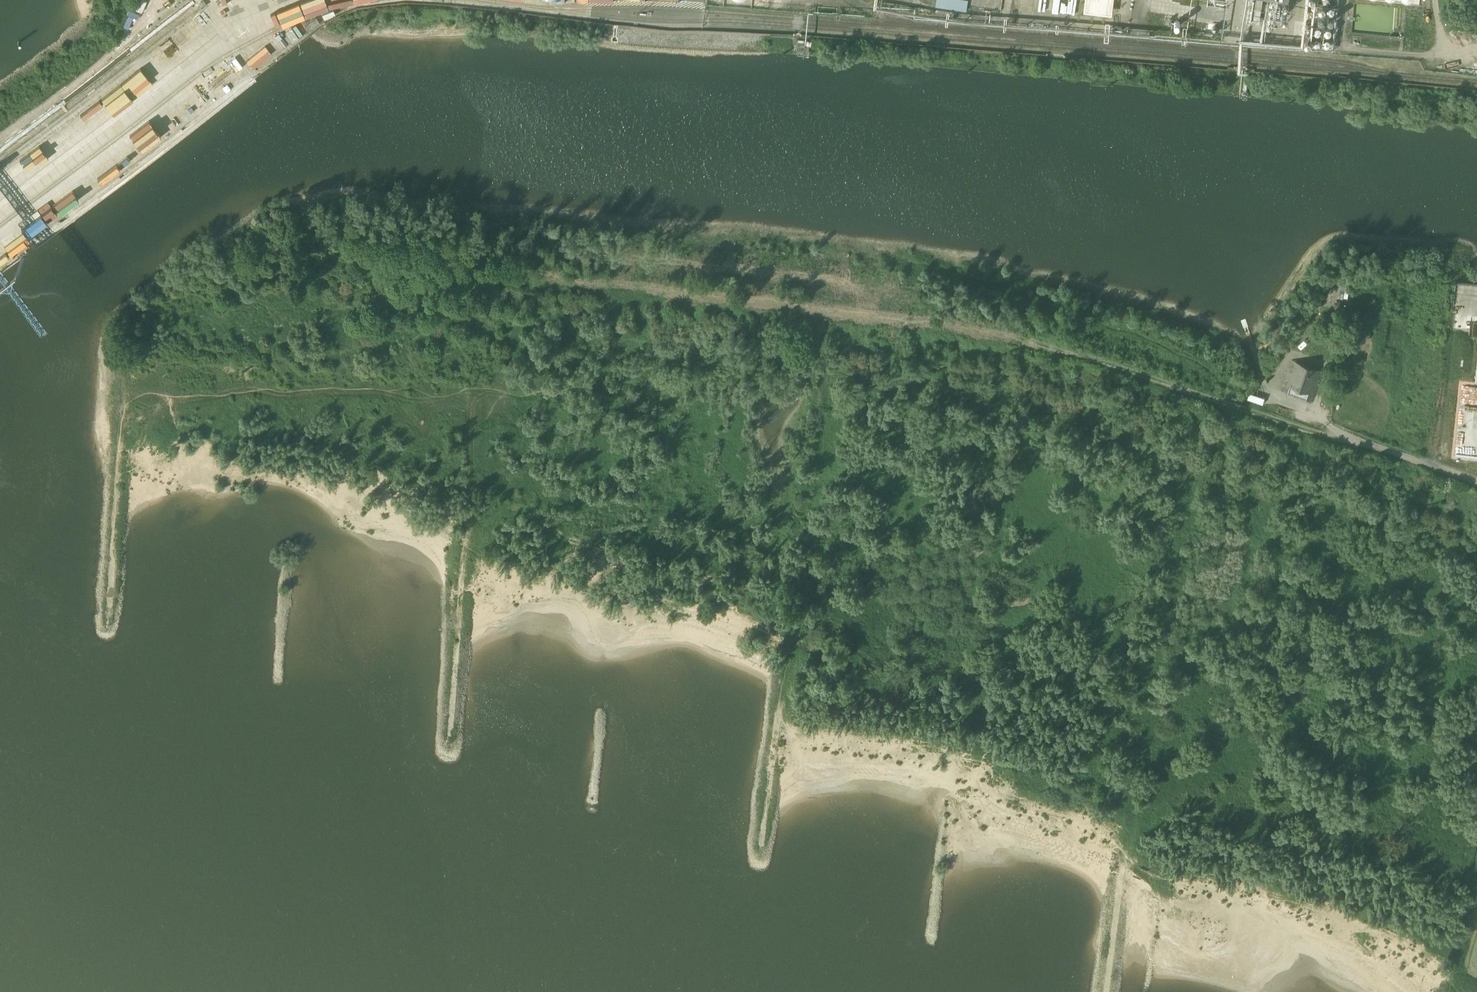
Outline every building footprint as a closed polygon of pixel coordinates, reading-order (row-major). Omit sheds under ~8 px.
[(936,4),(967,9),(968,0),(936,0),(936,4)] [(1082,10),(1110,12),(1111,0),(1083,0),(1082,10)] [(1246,17),(1259,19),(1262,0),(1249,0),(1246,17)] [(262,42),(243,57),(253,69),(271,54),(262,42)] [(226,81),(244,66),(237,58),(219,73),(226,81)] [(24,177),(13,183),(16,188),(27,183),(24,177)] [(1311,398),(1322,369),(1293,359),(1283,388),(1311,398)] [(1265,395),(1250,390),(1248,396),(1263,401),(1265,395)]
